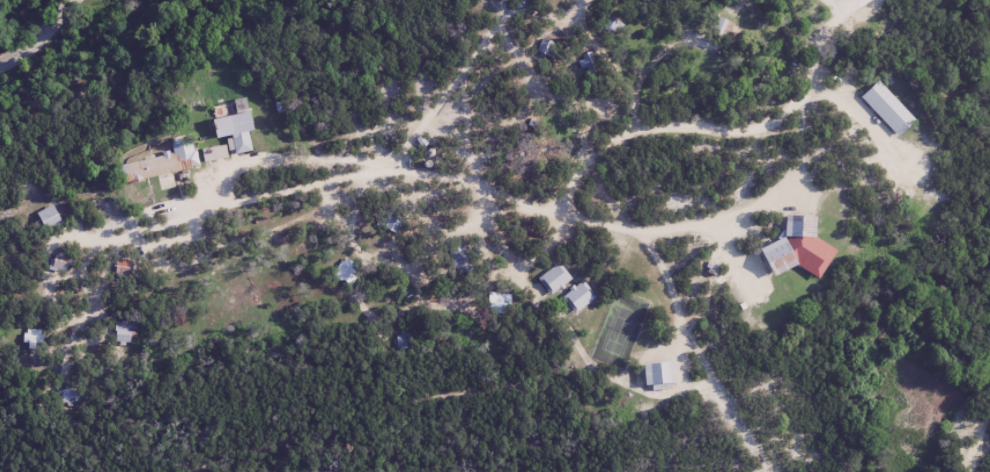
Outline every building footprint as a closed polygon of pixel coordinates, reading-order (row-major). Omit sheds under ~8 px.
[(725,38),(732,23),(715,15),(708,31),(725,38)] [(887,89),(871,104),(911,145),(927,129),(887,89)] [(219,128),(224,148),(239,144),(243,158),(258,154),(255,141),(263,139),(257,118),(219,128)] [(178,150),(181,159),(123,173),(128,192),(209,172),(206,157),(203,158),(200,145),(178,150)] [(216,156),(224,155),(223,147),(215,148),(216,156)] [(45,233),(61,225),(51,205),(35,213),(45,233)] [(43,217),(52,235),(70,227),(61,208),(43,217)] [(793,224),(791,246),(765,260),(781,289),(804,277),(828,292),(846,264),(823,249),(825,227),(793,224)] [(363,269),(344,257),(333,276),(352,287),(363,269)] [(130,262),(117,262),(117,273),(131,273),(130,262)] [(569,262),(546,281),(559,297),(578,282),(574,276),(578,273),(569,262)] [(590,283),(569,302),(584,318),(605,300),(590,283)] [(131,324),(117,324),(117,344),(131,344),(131,324)] [(396,348),(413,348),(413,333),(397,333),(396,348)] [(671,362),(640,362),(640,385),(671,385),(671,362)] [(651,369),(651,393),(682,392),(682,369),(651,369)] [(62,404),(78,404),(78,387),(62,387),(62,404)]
